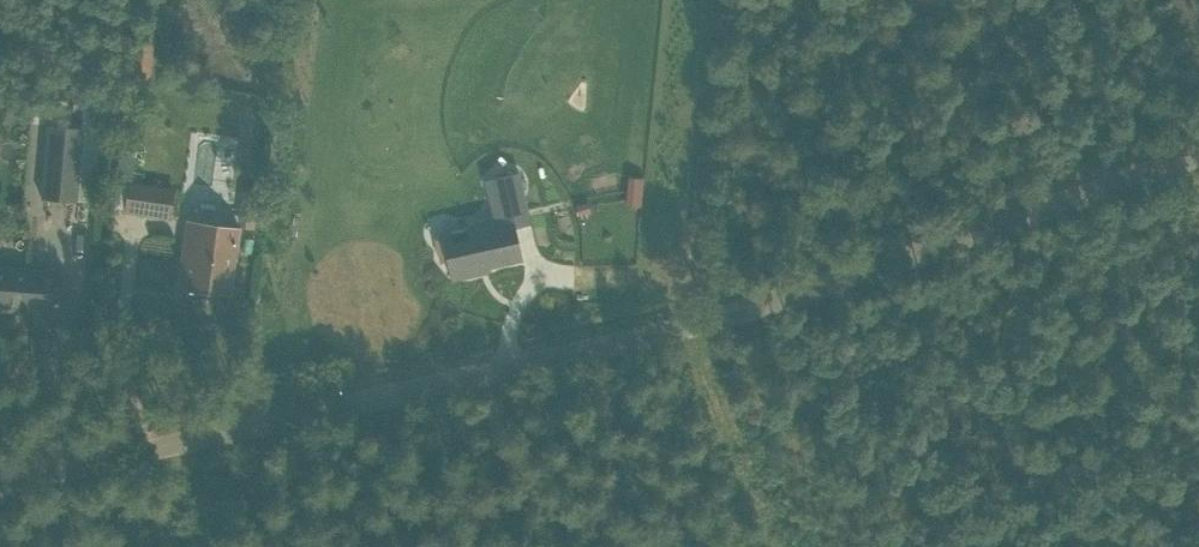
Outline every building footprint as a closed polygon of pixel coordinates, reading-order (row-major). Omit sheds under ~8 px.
[(40,196),(76,200),(83,126),(47,122),(40,196)] [(124,211),(169,216),(172,187),(142,183),(143,169),(129,169),(124,211)] [(450,279),(478,273),(477,268),(521,259),(512,226),(529,222),(517,171),(482,179),(490,215),(465,220),(466,225),(438,231),(439,236),(432,238),(437,263),(445,261),(450,279)] [(642,178),(625,177),(623,205),(640,207),(642,178)] [(234,222),(239,192),(222,189),(217,219),(234,222)] [(175,286),(227,293),(225,310),(232,311),(235,290),(230,290),(239,226),(185,218),(175,286)] [(55,323),(59,270),(0,265),(0,308),(33,311),(32,321),(55,323)]
